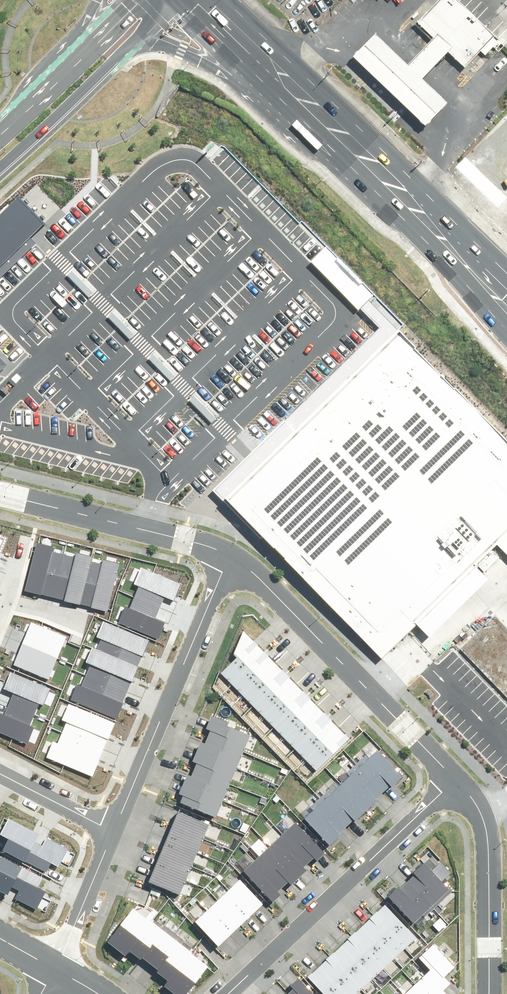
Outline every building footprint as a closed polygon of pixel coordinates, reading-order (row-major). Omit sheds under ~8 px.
[(454,0),(438,0),(417,22),(434,39),(449,53),(467,69),(495,39),(454,0)] [(449,53),(434,39),(416,59),(410,65),(377,35),(354,60),(427,126),(448,103),(423,80),(431,72),(449,53)] [(0,214),(0,278),(35,244),(33,241),(30,238),(45,224),(44,223),(21,199),(19,197),(18,196),(0,214)] [(213,489),(216,492),(220,496),(255,531),(261,537),(264,535),(381,656),(416,622),(430,635),(487,576),(475,564),(497,542),(506,552),(506,439),(390,319),(369,299),(361,307),(380,326),(285,420),(249,455),(213,489)] [(154,349),(146,357),(147,358),(170,381),(171,382),(179,374),(154,349)] [(196,392),(188,400),(213,424),(221,416),(219,415),(196,392)] [(37,543),(26,591),(53,597),(63,554),(52,552),(54,547),(37,543)] [(53,597),(81,604),(91,561),(92,556),(75,552),(74,557),(63,554),(53,597)] [(81,604),(108,610),(119,563),(102,559),(101,564),(91,561),(81,604)] [(174,601),(181,584),(141,567),(134,584),(139,587),(134,597),(160,607),(165,597),(174,601)] [(120,623),(159,639),(166,621),(156,617),(160,607),(134,597),(129,608),(126,607),(120,623)] [(100,642),(97,650),(137,667),(148,641),(103,622),(95,640),(100,642)] [(31,623),(22,644),(58,658),(66,637),(31,623)] [(236,656),(221,671),(232,682),(265,650),(252,636),(244,628),(234,654),(236,656)] [(22,644),(14,665),(49,679),(58,658),(22,644)] [(91,665),(87,673),(127,691),(137,667),(97,650),(92,648),(85,662),(91,665)] [(265,650),(232,682),(243,692),(275,660),(265,650)] [(275,660),(243,692),(253,703),(286,671),(275,660)] [(286,671),(253,703),(264,714),(297,682),(286,671)] [(49,689),(10,673),(2,691),(13,695),(9,705),(34,715),(40,704),(42,705),(49,689)] [(77,685),(71,700),(116,719),(127,691),(86,675),(81,687),(77,685)] [(297,682),(264,714),(275,725),(307,693),(297,682)] [(307,693),(275,725),(285,735),(318,703),(307,693)] [(318,703),(285,735),(296,746),(329,714),(318,703)] [(114,722),(68,704),(62,721),(67,723),(62,733),(103,749),(114,722)] [(27,745),(35,727),(30,725),(34,715),(9,705),(4,715),(0,713),(0,733),(27,745)] [(250,729),(211,713),(204,729),(243,746),(250,729)] [(329,714),(296,746),(307,757),(339,725),(329,714)] [(339,725),(307,757),(317,768),(350,736),(339,725)] [(243,746),(204,729),(197,746),(236,762),(243,746)] [(53,741),(46,758),(93,776),(103,749),(62,733),(58,743),(53,741)] [(236,762),(197,746),(190,762),(229,779),(236,762)] [(366,754),(356,764),(384,793),(401,776),(378,751),(370,758),(366,754)] [(229,779),(190,762),(183,779),(222,795),(229,779)] [(384,793),(356,764),(346,773),(350,777),(341,785),(365,810),(384,793)] [(222,795),(183,779),(176,795),(215,811),(222,795)] [(330,788),(320,797),(347,826),(365,810),(341,785),(334,792),(330,788)] [(347,826),(320,797),(310,807),(313,811),(305,818),(329,843),(347,826)] [(204,819),(174,807),(168,822),(198,834),(204,819)] [(1,849),(24,862),(35,842),(40,834),(9,818),(1,833),(8,837),(1,849)] [(198,834),(168,822),(162,837),(192,849),(198,834)] [(296,822),(282,835),(309,863),(315,858),(317,861),(325,854),(296,822)] [(309,863),(282,835),(270,847),(299,878),(306,872),(303,869),(309,863)] [(192,849),(162,837),(156,852),(186,864),(192,849)] [(42,845),(35,842),(24,862),(45,872),(49,863),(58,868),(68,849),(46,838),(42,845)] [(270,847),(257,858),(284,886),(290,881),(293,884),(299,878),(270,847)] [(186,864),(156,852),(150,867),(180,879),(186,864)] [(23,868),(0,856),(0,892),(8,896),(12,888),(23,868)] [(284,886),(257,858),(244,871),(273,902),(281,895),(278,892),(284,886)] [(432,871),(424,862),(413,873),(415,875),(408,881),(432,907),(450,890),(442,882),(451,874),(441,863),(432,871)] [(180,879),(150,867),(144,882),(174,894),(180,879)] [(23,868),(12,888),(19,892),(15,899),(36,910),(46,891),(38,887),(43,878),(23,868)] [(266,901),(244,877),(231,888),(254,912),(266,901)] [(432,907),(408,881),(401,888),(399,886),(388,896),(413,924),(432,907)] [(254,912),(231,888),(219,899),(242,924),(254,912)] [(384,898),(372,909),(403,942),(414,931),(384,898)] [(242,924),(219,899),(207,911),(230,935),(242,924)] [(135,906),(108,939),(127,954),(130,949),(153,920),(135,906)] [(403,942),(372,909),(361,920),(392,952),(403,942)] [(230,935),(207,911),(195,922),(218,946),(230,935)] [(153,920),(130,949),(142,958),(144,955),(151,960),(174,931),(156,916),(153,920)] [(392,952),(361,920),(350,930),(381,963),(392,952)] [(381,963),(350,930),(339,941),(370,974),(381,963)] [(174,931),(151,960),(158,966),(156,969),(167,977),(190,949),(192,945),(174,931)] [(370,974),(339,941),(327,952),(359,984),(370,974)] [(427,971),(442,987),(450,980),(444,974),(455,965),(434,942),(420,955),(432,967),(427,971)] [(167,977),(164,981),(180,993),(183,993),(208,963),(190,949),(167,977)] [(327,952),(316,962),(347,993),(349,993),(359,984),(327,952)] [(316,962),(305,973),(326,993),(347,993),(316,962)] [(417,981),(429,993),(449,993),(442,987),(427,971),(417,981)] [(287,990),(291,993),(317,993),(300,975),(291,983),(293,985),(287,990)] [(417,981),(404,993),(405,993),(429,993),(417,981)]
